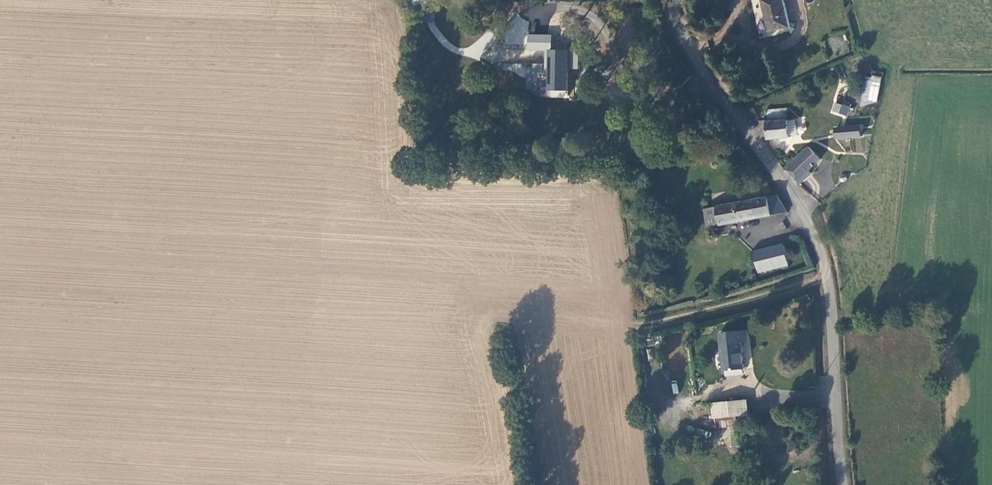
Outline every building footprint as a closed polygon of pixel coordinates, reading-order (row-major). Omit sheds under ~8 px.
[(784,0),(765,0),(763,0),(770,31),(791,27),(784,0)] [(582,51),(555,50),(555,91),(572,92),(572,69),(583,69),(582,51)] [(863,103),(880,106),(884,78),(867,76),(863,103)] [(833,102),(831,113),(848,116),(850,106),(833,102)] [(795,117),(797,130),(804,129),(802,117),(795,117)] [(760,120),(761,136),(768,136),(768,139),(789,137),(789,135),(796,134),(795,120),(767,121),(767,120),(760,120)] [(784,171),(797,184),(810,174),(808,169),(819,159),(810,147),(795,159),(794,158),(782,167),(784,171)] [(720,205),(723,223),(723,224),(791,217),(777,195),(720,205)] [(710,225),(723,223),(720,205),(707,207),(710,225)] [(719,234),(730,231),(729,225),(717,228),(719,234)] [(790,264),(787,246),(756,251),(761,270),(790,264)] [(726,370),(728,369),(742,368),(745,368),(744,343),(750,342),(749,331),(722,333),(726,370)] [(750,414),(748,399),(714,403),(715,418),(750,414)] [(734,437),(740,436),(738,421),(732,421),(734,437)] [(749,430),(751,444),(759,443),(757,429),(749,430)]
